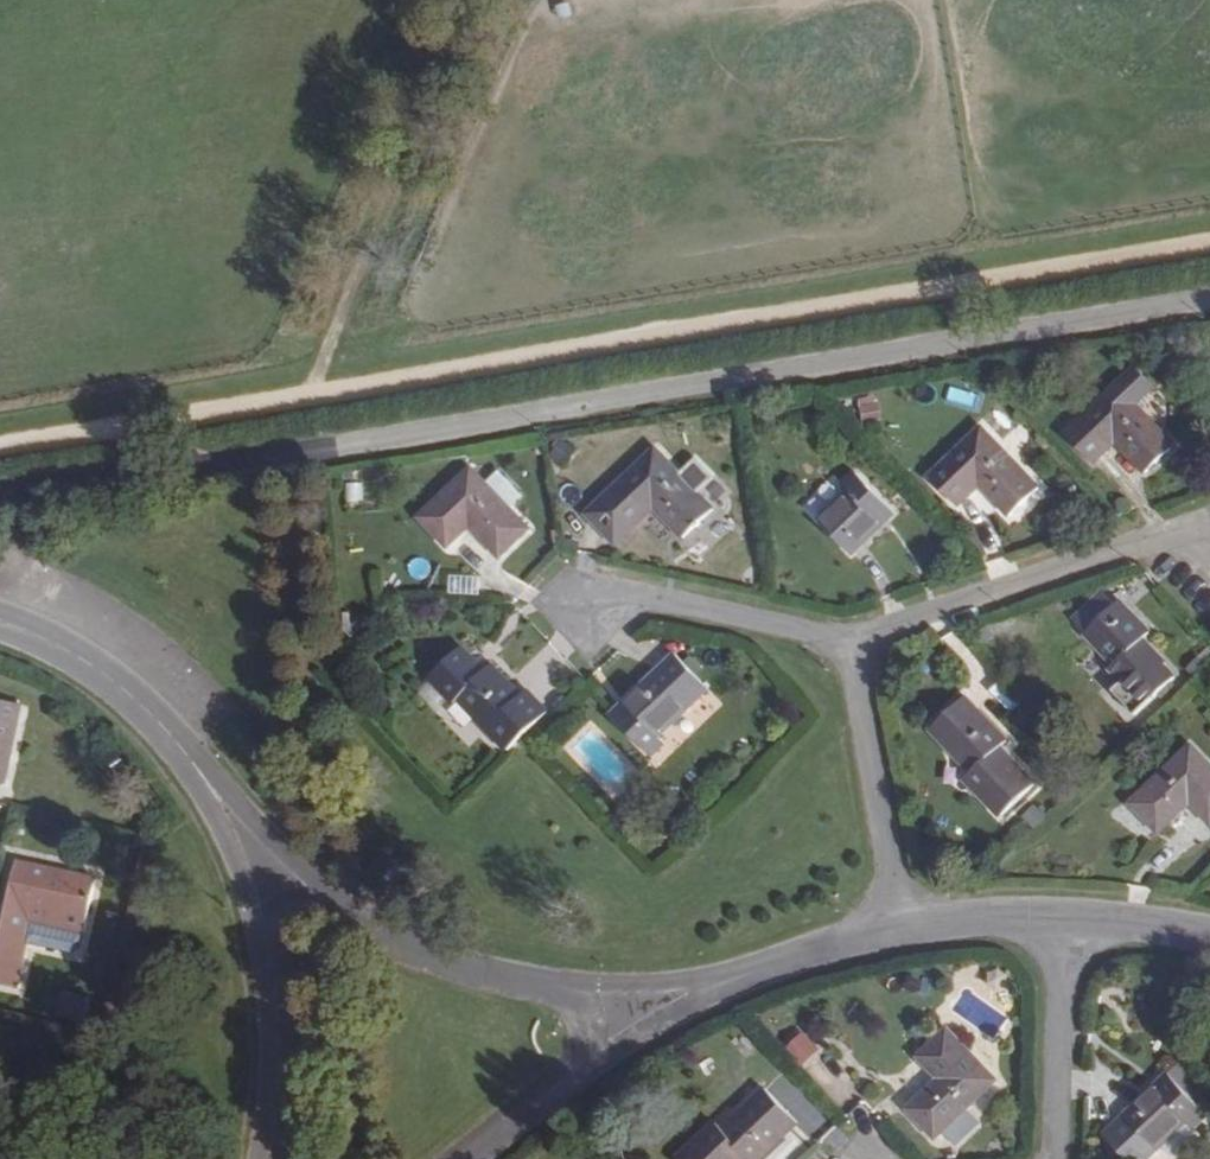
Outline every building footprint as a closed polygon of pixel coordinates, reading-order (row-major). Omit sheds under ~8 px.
[(1144,473),(1173,445),(1116,386),(1067,434),(1095,463),(1115,444),(1144,473)] [(948,387),(944,399),(975,407),(978,395),(948,387)] [(916,400),(914,389),(902,390),(904,402),(916,400)] [(876,396),(855,398),(858,422),(879,420),(876,396)] [(1038,487),(982,429),(931,476),(959,506),(980,487),(1009,516),(1038,487)] [(679,474),(655,450),(586,515),(615,546),(653,510),(681,540),(713,510),(698,494),(713,480),(694,459),(679,474)] [(497,469),(483,482),(512,512),(526,498),(497,469)] [(483,482),(471,470),(420,519),(446,549),(469,528),(499,559),(530,530),(512,512),(483,482)] [(842,487),(848,495),(820,523),(851,554),(881,528),(874,521),(887,508),(855,476),(842,487)] [(881,528),(894,516),(887,508),(874,521),(881,528)] [(1103,596),(1075,621),(1086,634),(1115,609),(1103,596)] [(1146,634),(1119,605),(1115,609),(1086,634),(1114,664),(1110,668),(1122,682),(1111,692),(1135,717),(1174,679),(1163,667),(1164,666),(1139,640),(1146,634)] [(430,677),(453,703),(458,698),(487,729),(493,723),(514,747),(547,717),(526,694),(520,699),(490,668),(483,675),(459,649),(430,677)] [(667,744),(659,736),(676,721),(706,692),(673,657),(613,714),(652,757),(667,744)] [(1201,679),(1209,670),(1209,665),(1205,660),(1193,672),(1201,679)] [(1021,704),(1004,684),(993,694),(1011,712),(1021,704)] [(997,748),(1002,742),(963,699),(932,730),(972,771),(965,778),(1001,815),(1032,786),(997,748)] [(3,785),(21,707),(0,702),(0,784),(3,785)] [(672,751),(689,734),(676,721),(659,736),(667,744),(672,751)] [(1209,826),(1209,767),(1190,747),(1129,805),(1159,835),(1190,806),(1209,827),(1209,826)] [(96,879),(18,862),(0,938),(0,983),(14,986),(30,919),(86,931),(96,879)] [(62,997),(59,1015),(87,1019),(90,1001),(62,997)] [(789,1046),(805,1066),(825,1050),(808,1030),(789,1046)] [(906,1109),(936,1140),(995,1082),(946,1030),(917,1058),(937,1080),(906,1109)] [(1178,1068),(1103,1137),(1123,1158),(1145,1158),(1184,1124),(1191,1130),(1206,1117),(1190,1099),(1199,1091),(1178,1068)] [(1199,1091),(1190,1099),(1206,1117),(1209,1113),(1209,1102),(1199,1091)] [(764,1093),(722,1130),(716,1125),(680,1158),(682,1158),(744,1158),(745,1158),(746,1158),(758,1158),(793,1125),(764,1093)] [(830,1155),(848,1135),(836,1125),(818,1145),(830,1155)]
